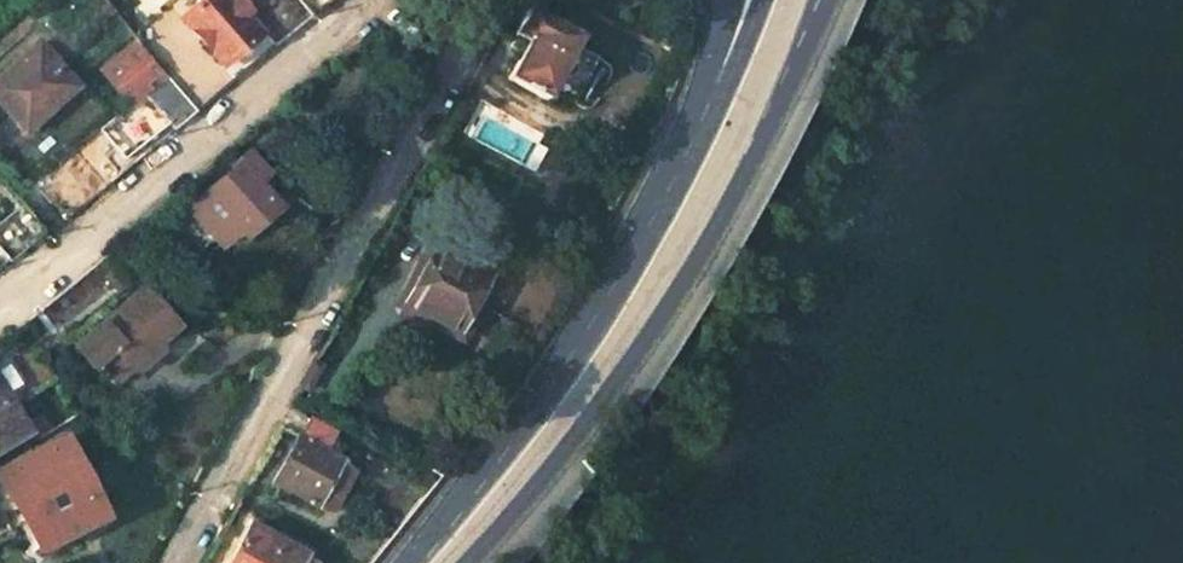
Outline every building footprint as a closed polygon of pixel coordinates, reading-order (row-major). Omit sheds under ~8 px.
[(311,15),(299,0),(259,0),(247,10),(239,0),(203,0),(183,17),(223,65),(233,57),(244,71),(311,15)] [(311,15),(329,0),(299,0),(311,15)] [(528,10),(514,35),(528,42),(508,79),(547,100),(551,92),(573,104),(599,59),(577,47),(581,39),(528,10)] [(0,76),(0,103),(22,129),(55,100),(53,98),(70,83),(36,45),(0,76)] [(152,59),(118,86),(131,101),(143,92),(174,129),(195,112),(152,59)] [(234,169),(187,208),(213,238),(219,246),(237,230),(243,236),(276,209),(263,192),(273,184),(248,153),(231,167),(234,169)] [(8,259),(10,261),(44,232),(21,205),(0,222),(0,266),(8,259)] [(436,245),(404,304),(406,306),(402,314),(423,327),(428,318),(463,337),(495,277),(436,245)] [(131,285),(116,265),(100,277),(116,298),(131,285)] [(139,372),(164,350),(164,346),(183,328),(160,299),(167,291),(158,279),(79,347),(95,369),(100,364),(117,386),(118,385),(133,372),(139,372)] [(10,399),(8,397),(20,390),(21,381),(6,355),(0,358),(0,406),(10,399)] [(29,433),(10,399),(0,406),(0,452),(29,433)] [(308,418),(273,481),(316,505),(331,477),(343,484),(353,466),(326,452),(336,434),(308,418)] [(1,470),(0,473),(0,475),(26,520),(43,549),(104,520),(64,438),(1,470)] [(229,562),(314,562),(315,561),(250,525),(229,562)]
